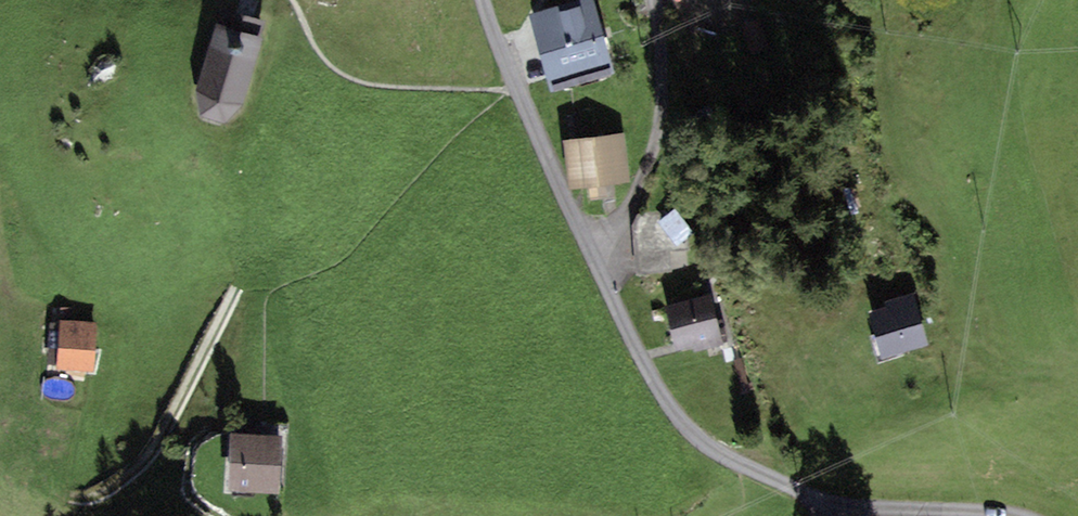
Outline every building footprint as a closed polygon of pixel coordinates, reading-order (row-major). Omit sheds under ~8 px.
[(573,8),(538,18),(556,78),(604,65),(587,4),(573,8)] [(267,22),(219,9),(196,89),(200,116),(224,124),(244,103),(267,22)] [(623,132),(562,141),(570,189),(631,179),(623,132)] [(717,301),(672,311),(683,358),(728,348),(717,301)] [(923,303),(870,314),(881,365),(934,353),(923,303)] [(98,325),(62,322),(58,367),(94,370),(98,325)] [(280,436),(231,434),(229,493),(277,495),(280,436)]
